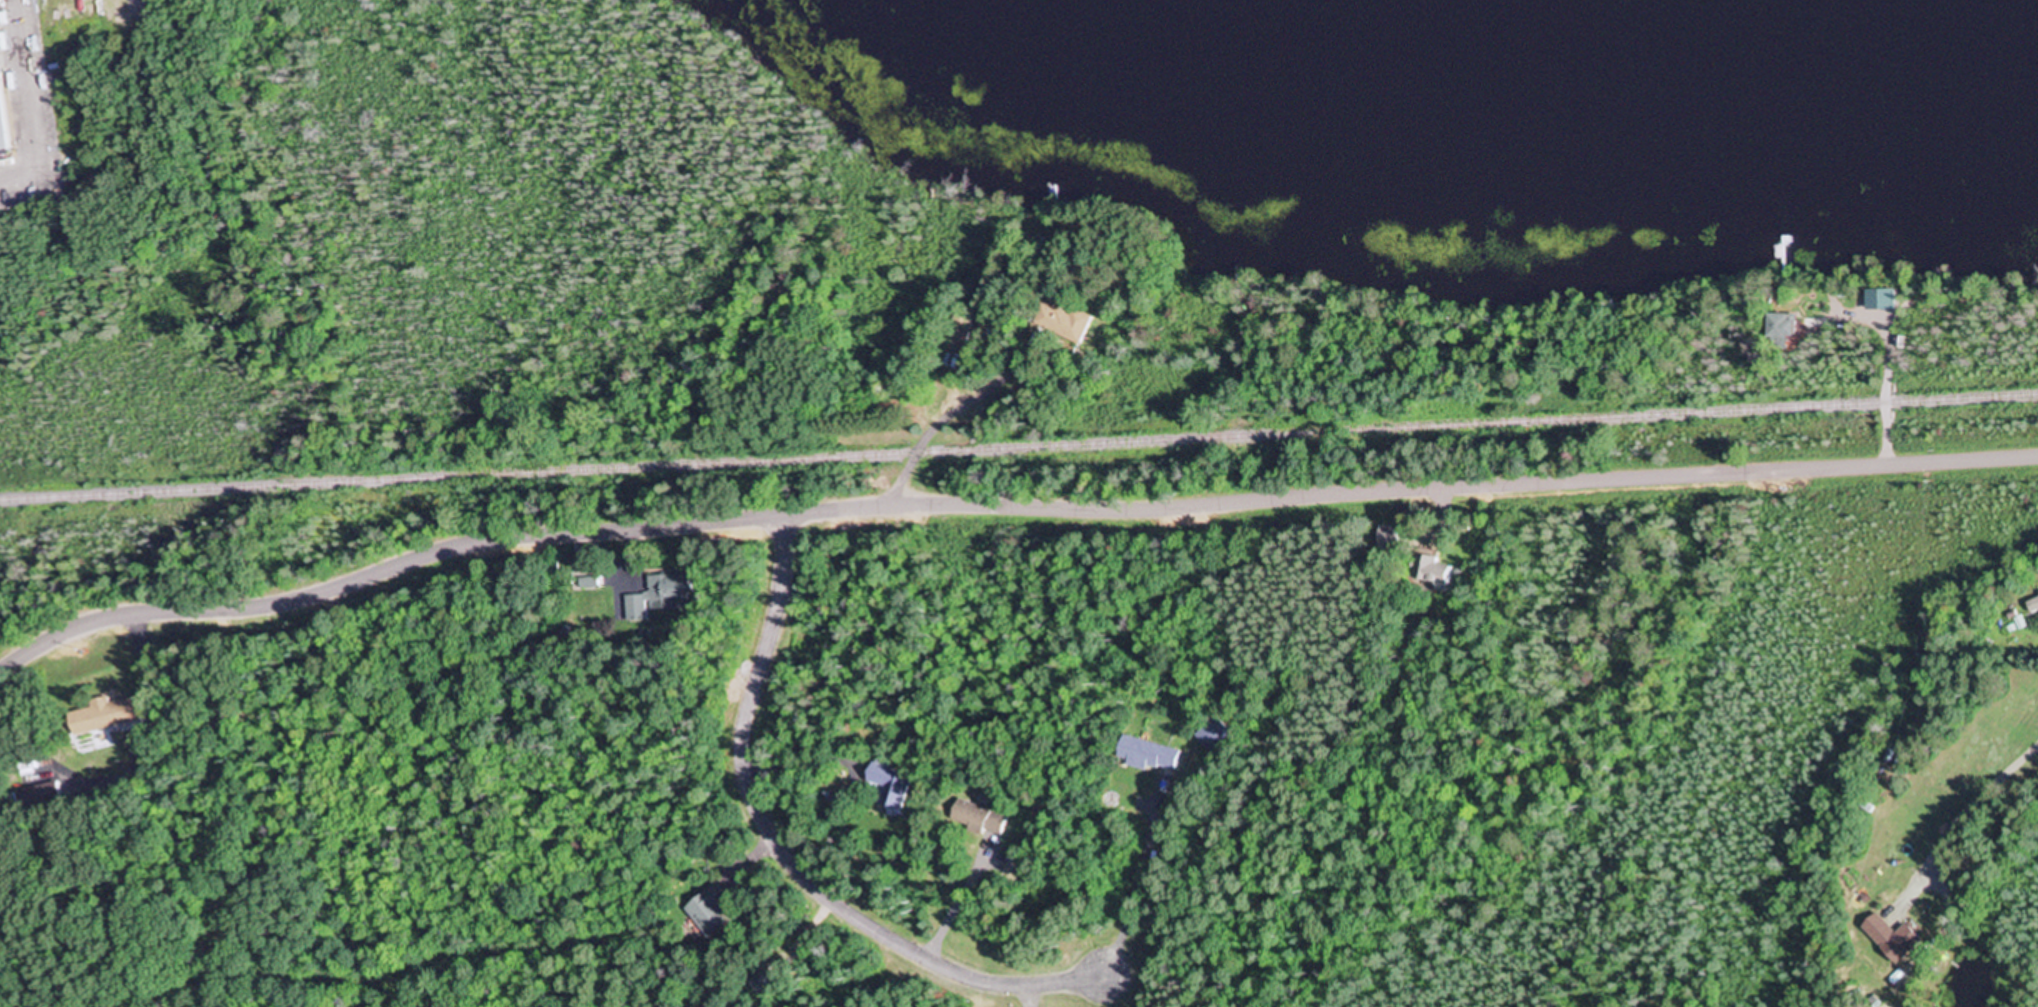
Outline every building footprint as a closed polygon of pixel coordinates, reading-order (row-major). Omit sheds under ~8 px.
[(1030,327),(1077,345),(1088,316),(1070,309),(1068,312),(1039,302),(1030,327)] [(954,339),(962,343),(975,318),(959,309),(950,325),(959,330),(954,339)] [(1791,314),(1765,314),(1765,341),(1791,341),(1791,314)] [(1437,559),(1418,554),(1412,579),(1451,588),(1455,569),(1435,565),(1437,559)] [(626,623),(649,622),(648,611),(689,609),(687,575),(646,577),(647,596),(624,597),(626,623)] [(2025,603),(2030,615),(2037,612),(2037,597),(2025,603)] [(141,724),(137,699),(109,704),(108,698),(90,702),(91,710),(68,714),(72,736),(141,724)] [(1120,736),(1114,759),(1125,762),(1125,763),(1174,777),(1181,753),(1120,736)] [(878,806),(900,813),(910,778),(889,771),(893,760),(875,754),(867,783),(883,788),(878,806)] [(948,824),(1001,841),(1009,818),(955,801),(948,824)] [(685,909),(710,940),(731,922),(718,906),(724,901),(713,886),(685,909)] [(1894,933),(1876,913),(1860,928),(1895,964),(1920,941),(1904,925),(1894,933)]
